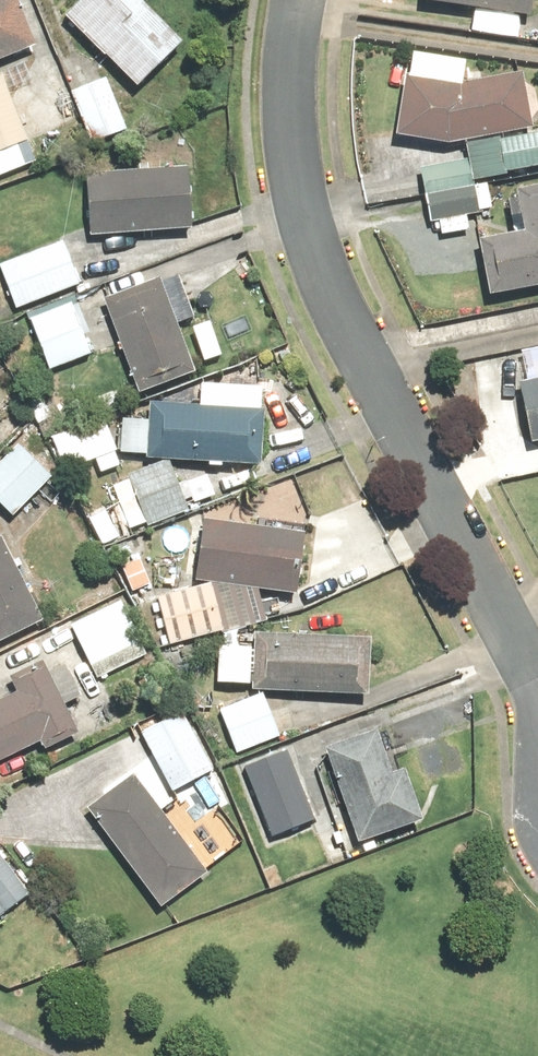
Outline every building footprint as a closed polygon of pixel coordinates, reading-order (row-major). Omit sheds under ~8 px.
[(33,50),(14,0),(0,0),(0,63),(33,50)] [(59,18),(131,91),(177,47),(131,0),(78,0),(59,18)] [(413,2),(524,20),(527,0),(414,0),(413,2)] [(515,76),(454,88),(400,79),(389,139),(442,148),(527,131),(515,76)] [(123,110),(112,79),(75,92),(94,146),(143,128),(135,105),(123,110)] [(0,83),(0,178),(39,162),(7,81),(0,83)] [(424,167),(434,223),(444,221),(447,236),(472,231),(469,217),(498,212),(492,184),(491,179),(537,169),(537,132),(461,148),(464,159),(424,167)] [(82,174),(86,238),(185,232),(181,168),(82,174)] [(483,300),(537,290),(537,189),(512,194),(519,235),(472,244),(483,300)] [(67,243),(5,265),(21,310),(83,287),(67,243)] [(155,282),(99,303),(134,397),(191,376),(155,282)] [(76,299),(33,315),(53,370),(97,354),(76,299)] [(514,386),(526,446),(537,444),(537,381),(514,386)] [(149,399),(144,454),(259,463),(263,408),(149,399)] [(23,443),(0,467),(0,500),(18,518),(58,477),(23,443)] [(169,461),(111,487),(128,526),(143,519),(148,530),(191,511),(169,461)] [(200,518),(190,582),(291,598),(301,533),(200,518)] [(0,547),(0,642),(37,624),(0,547)] [(216,588),(162,599),(172,647),(225,636),(216,588)] [(125,601),(75,625),(101,681),(152,657),(125,601)] [(253,636),(249,693),(362,701),(365,643),(253,636)] [(0,702),(0,761),(37,744),(41,753),(74,737),(39,664),(5,680),(12,696),(0,702)] [(265,694),(222,710),(238,753),(281,736),(265,694)] [(187,711),(144,733),(175,793),(218,772),(187,711)] [(371,732),(320,750),(322,756),(288,767),(284,754),(242,768),(266,839),(309,825),(314,838),(346,827),(354,849),(420,826),(401,771),(386,776),(371,732)] [(129,777),(82,812),(157,913),(205,878),(129,777)] [(2,850),(0,851),(0,919),(34,893),(2,850)]
